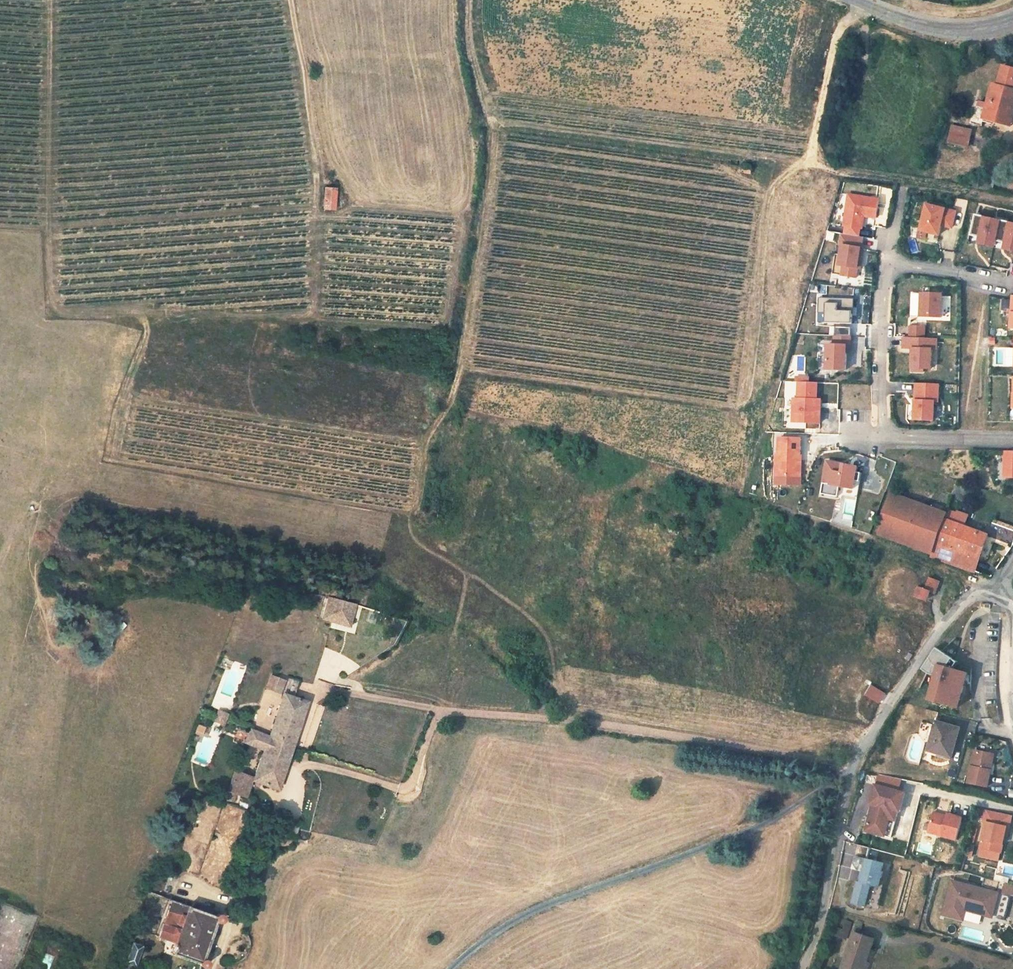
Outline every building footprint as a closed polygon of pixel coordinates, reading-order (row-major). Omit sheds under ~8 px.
[(984,118),(1005,124),(1011,103),(1012,103),(1012,69),(1003,66),(997,85),(993,84),(987,104),(980,102),(979,102),(976,101),(970,123),(982,126),(984,118)] [(991,146),(969,140),(973,128),(951,123),(946,142),(989,153),(991,146)] [(324,194),(323,207),(335,207),(335,195),(324,194)] [(878,200),(847,195),(842,226),(845,226),(859,229),(861,229),(864,212),(867,213),(866,217),(875,218),(878,200)] [(951,228),(955,212),(926,204),(920,230),(927,232),(939,235),(941,225),(942,221),(944,221),(943,226),(951,228)] [(972,236),(980,238),(979,242),(997,247),(998,242),(1006,244),(1004,249),(1012,251),(1012,224),(977,215),(972,236)] [(858,237),(859,229),(845,226),(843,235),(858,237)] [(925,241),(927,232),(920,230),(918,239),(925,241)] [(843,235),(840,234),(838,245),(841,245),(838,265),(842,266),(840,276),(855,278),(857,268),(858,258),(861,259),(863,248),(860,248),(862,237),(858,237),(843,235)] [(941,310),(941,294),(921,293),(920,310),(920,317),(941,318),(941,310)] [(819,322),(853,322),(853,297),(819,297),(819,322)] [(924,336),(924,325),(910,325),(910,336),(924,336)] [(846,352),(847,346),(850,346),(851,337),(834,336),(834,345),(827,344),(826,370),(846,370),(846,352)] [(939,337),(903,336),(902,348),(911,348),(910,368),(912,368),(912,371),(924,371),(924,368),(933,368),(934,347),(915,347),(915,344),(938,345),(939,337)] [(937,402),(938,384),(915,383),(913,419),(933,420),(934,402),(937,402)] [(793,407),(793,422),(820,423),(821,407),(815,406),(815,400),(817,400),(817,391),(798,390),(798,407),(793,407)] [(801,438),(779,438),(779,454),(776,454),(776,475),(801,476),(802,455),(801,455),(801,438)] [(1004,451),(1003,477),(1012,478),(1012,451),(1004,451)] [(857,497),(861,473),(857,472),(849,471),(850,465),(827,461),(821,494),(838,496),(838,494),(857,497)] [(876,533),(933,553),(945,519),(947,513),(891,493),(876,533)] [(949,510),(946,519),(964,525),(968,510),(958,507),(956,512),(949,510)] [(932,555),(975,570),(979,558),(981,559),(984,559),(986,558),(988,556),(994,541),(1006,545),(1008,539),(989,533),(964,525),(946,519),(945,519),(933,553),(932,555)] [(993,522),(989,533),(1008,539),(1012,541),(1012,528),(993,522)] [(917,595),(926,598),(930,589),(934,591),(938,579),(929,576),(925,587),(920,586),(917,595)] [(325,619),(339,622),(345,602),(330,598),(325,619)] [(350,625),(355,604),(345,602),(339,622),(350,625)] [(937,677),(931,700),(954,706),(956,699),(961,700),(966,683),(968,675),(968,674),(954,670),(948,668),(948,666),(953,659),(937,648),(923,670),(931,675),(937,677)] [(948,666),(948,668),(954,670),(959,662),(953,659),(948,666)] [(272,674),(267,686),(280,691),(285,679),(272,674)] [(289,674),(283,689),(287,690),(286,692),(294,695),(301,679),(289,674)] [(278,789),(308,700),(294,695),(286,692),(285,692),(269,736),(250,729),(244,743),(264,750),(254,780),(278,789)] [(218,707),(213,719),(222,723),(227,711),(218,707)] [(952,756),(960,728),(936,722),(928,750),(952,756)] [(968,782),(988,786),(991,770),(988,769),(990,762),(992,763),(994,754),(975,750),(968,782)] [(231,789),(227,799),(236,802),(240,792),(249,795),(254,780),(239,775),(233,789),(231,789)] [(871,809),(869,818),(866,828),(891,835),(896,818),(898,809),(898,808),(903,789),(876,782),(871,800),(873,801),(871,809)] [(986,807),(986,809),(984,818),(983,819),(986,820),(980,846),(1001,850),(1005,833),(1007,825),(1009,825),(1011,818),(1012,813),(995,809),(986,807)] [(932,818),(929,831),(958,838),(963,818),(963,816),(948,812),(947,815),(933,811),(932,818)] [(864,870),(867,857),(855,854),(852,867),(864,870)] [(879,886),(883,870),(882,869),(884,861),(867,857),(864,870),(861,880),(859,880),(853,902),(866,905),(871,884),(879,886)] [(1011,895),(953,880),(944,913),(964,918),(966,909),(1005,919),(1011,895)] [(874,907),(879,886),(871,884),(866,905),(874,907)] [(226,915),(225,913),(223,912),(220,911),(217,912),(215,915),(173,901),(165,922),(163,922),(158,937),(177,944),(174,952),(201,963),(201,966),(205,967),(207,967),(210,964),(209,960),(207,959),(204,958),(217,922),(219,923),(221,924),(223,923),(225,921),(226,918),(226,915)] [(846,939),(853,922),(845,919),(838,936),(846,939)] [(875,939),(854,932),(841,968),(868,968),(870,963),(867,962),(875,939)] [(140,958),(144,947),(140,946),(133,943),(126,962),(137,966),(140,958)]
